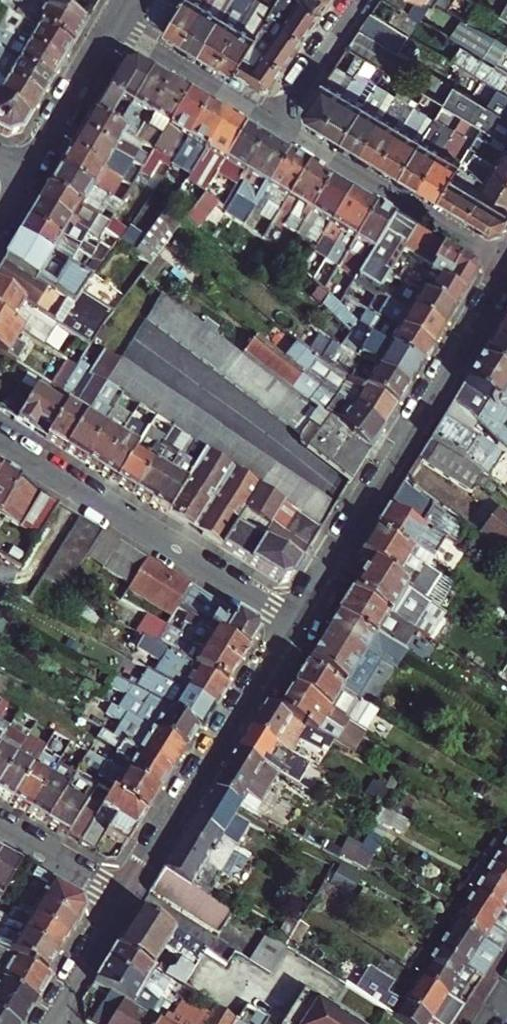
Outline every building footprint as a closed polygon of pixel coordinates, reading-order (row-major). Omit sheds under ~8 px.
[(25,20),(72,47),(85,26),(42,0),(5,0),(2,6),(25,20)] [(153,6),(157,18),(170,27),(186,0),(156,0),(153,6)] [(170,27),(168,29),(187,41),(211,0),(186,0),(170,27)] [(187,41),(204,51),(233,2),(230,0),(211,0),(187,41)] [(258,0),(234,0),(233,2),(204,51),(220,62),(258,0)] [(273,13),(276,8),(279,2),(280,0),(258,0),(220,62),(238,73),(247,58),(252,49),(256,43),(273,13)] [(288,23),(309,35),(328,9),(314,0),(280,0),(279,2),(294,10),(286,22),(288,23)] [(328,9),(334,0),(314,0),(328,9)] [(413,13),(420,0),(391,0),(413,13)] [(475,0),(434,0),(471,22),(481,4),(475,0)] [(481,4),(506,19),(506,0),(475,0),(481,4)] [(373,12),(362,28),(390,45),(400,28),(373,12)] [(25,20),(19,30),(3,21),(0,26),(0,28),(62,65),(72,47),(25,20)] [(288,23),(269,51),(290,64),(309,35),(288,23)] [(0,28),(0,37),(11,43),(4,54),(52,82),(62,65),(0,28)] [(350,47),(369,58),(388,69),(396,74),(404,79),(415,60),(390,45),(362,28),(350,47)] [(256,43),(252,49),(257,53),(261,46),(256,43)] [(273,89),(290,64),(269,51),(259,64),(247,58),(238,73),(266,90),(273,89)] [(42,99),(52,82),(4,54),(0,61),(0,75),(42,99)] [(483,60),(475,73),(506,92),(506,74),(483,60)] [(91,114),(108,124),(122,100),(131,106),(152,71),(135,61),(121,64),(109,84),(97,103),(91,114)] [(310,116),(326,125),(347,92),(337,86),(349,66),(340,61),(309,108),(310,116)] [(443,78),(428,68),(417,87),(427,93),(432,96),(443,78)] [(345,137),(365,148),(386,115),(378,110),(391,90),(387,88),(396,74),(388,69),(366,103),(345,137)] [(141,114),(149,118),(171,83),(152,71),(131,106),(120,124),(119,127),(129,133),(141,114)] [(326,125),(345,137),(366,103),(359,99),(371,78),(360,71),(347,92),(326,125)] [(0,75),(0,98),(31,116),(42,99),(0,75)] [(171,83),(149,118),(136,140),(149,148),(164,123),(168,126),(188,94),(171,83)] [(403,171),(424,138),(417,134),(430,113),(427,112),(435,98),(432,96),(427,93),(405,126),(384,160),(403,171)] [(188,94),(168,126),(154,150),(150,156),(157,160),(160,155),(165,159),(180,135),(186,139),(207,105),(188,94)] [(365,148),(384,160),(405,126),(398,123),(411,102),(398,95),(386,115),(365,148)] [(484,127),(506,141),(506,116),(502,113),(474,96),(462,114),(484,127)] [(0,98),(0,132),(9,136),(23,131),(31,116),(0,98)] [(191,173),(226,116),(207,105),(186,139),(172,163),(191,173)] [(121,141),(125,134),(117,129),(111,126),(108,124),(91,114),(89,118),(80,132),(133,163),(143,169),(149,158),(121,141)] [(244,127),(226,116),(191,173),(162,214),(179,226),(186,218),(206,191),(224,162),(244,127)] [(423,183),(444,150),(435,145),(448,124),(437,118),(424,138),(403,171),(423,183)] [(114,120),(111,126),(117,129),(119,127),(120,124),(114,120)] [(224,162),(243,173),(264,139),(244,127),(224,162)] [(472,146),(506,167),(506,141),(484,127),(472,146)] [(442,195),(461,165),(463,161),(455,157),(467,136),(456,130),(444,150),(423,183),(442,195)] [(133,163),(80,132),(69,150),(117,178),(131,187),(135,181),(125,176),(133,163)] [(243,173),(240,178),(245,181),(234,198),(236,199),(234,203),(240,206),(234,216),(246,224),(288,154),(264,139),(243,173)] [(472,146),(463,161),(461,165),(479,175),(486,180),(490,182),(506,192),(506,167),(472,146)] [(69,150),(58,169),(106,197),(120,206),(123,200),(115,194),(117,190),(112,187),(117,178),(69,150)] [(308,165),(288,154),(246,224),(252,229),(268,203),(281,210),(308,165)] [(330,179),(308,165),(281,210),(264,238),(273,245),(284,227),(290,231),(288,235),(294,239),(330,179)] [(473,184),(479,175),(461,165),(442,195),(472,213),(485,191),(473,184)] [(58,169),(47,187),(100,218),(106,207),(101,204),(106,197),(58,169)] [(350,191),(330,179),(294,239),(284,255),(301,271),(306,263),(297,257),(307,239),(317,246),(350,191)] [(496,227),(506,225),(506,192),(490,182),(485,191),(472,213),(496,227)] [(47,187),(36,204),(97,241),(105,229),(108,223),(100,218),(47,187)] [(224,194),(229,197),(232,191),(227,188),(224,194)] [(325,262),(363,199),(350,191),(317,246),(312,253),(325,262)] [(341,264),(376,207),(363,199),(325,262),(338,269),(341,264)] [(36,204),(26,221),(84,255),(85,256),(92,245),(108,255),(112,249),(106,246),(97,241),(36,204)] [(358,274),(393,217),(376,207),(341,264),(358,274)] [(162,214),(146,237),(134,253),(149,266),(179,226),(162,214)] [(473,265),(393,217),(358,274),(353,283),(375,296),(378,292),(386,279),(389,281),(392,276),(389,274),(403,250),(433,267),(428,276),(434,280),(425,296),(454,313),(465,294),(476,277),(473,265)] [(26,221),(15,239),(72,273),(84,255),(26,221)] [(134,253),(146,237),(130,226),(120,242),(134,253)] [(106,246),(112,249),(118,241),(112,236),(106,246)] [(0,264),(0,290),(65,329),(92,345),(114,312),(80,292),(87,282),(72,273),(15,239),(0,264)] [(321,269),(307,261),(306,263),(301,271),(313,282),(319,272),(321,269)] [(386,279),(378,292),(443,331),(454,313),(425,296),(392,276),(389,281),(386,279)] [(22,332),(79,365),(79,364),(84,357),(85,354),(59,338),(65,329),(0,290),(0,319),(22,332)] [(367,311),(372,314),(377,307),(402,322),(398,329),(432,350),(443,331),(378,292),(375,296),(367,311)] [(309,443),(354,477),(369,452),(359,444),(349,437),(339,429),(327,420),(316,411),(306,403),(295,395),(284,386),(273,378),(261,369),(250,361),(240,353),(229,344),(219,336),(163,293),(147,318),(309,443)] [(343,311),(349,300),(344,297),(338,307),(343,311)] [(408,390),(421,368),(372,339),(357,325),(343,311),(338,307),(330,298),(321,307),(350,335),(341,350),(408,390)] [(398,329),(372,314),(367,311),(366,310),(357,325),(372,339),(421,368),(432,350),(398,329)] [(27,371),(49,384),(58,369),(15,344),(22,332),(0,319),(0,355),(27,371)] [(396,409),(408,390),(341,350),(338,348),(312,325),(296,343),(313,355),(396,409)] [(240,353),(250,361),(261,369),(273,378),(284,386),(295,395),(306,403),(316,411),(327,420),(339,429),(349,437),(359,444),(369,452),(383,431),(323,388),(314,399),(282,374),(290,365),(283,359),(243,326),(229,344),(240,353)] [(499,326),(489,343),(506,353),(506,331),(499,326)] [(283,359),(290,365),(323,388),(383,431),(387,424),(396,409),(313,355),(296,343),(283,359)] [(489,343),(478,361),(506,378),(506,353),(489,343)] [(65,449),(95,400),(103,387),(107,381),(119,362),(103,353),(90,374),(87,372),(46,438),(65,449)] [(89,360),(84,357),(79,364),(84,367),(85,365),(89,360)] [(273,497),(284,506),(295,513),(297,514),(311,491),(123,359),(107,381),(123,393),(133,400),(140,404),(150,411),(156,416),(173,427),(184,435),(190,439),(194,442),(196,443),(206,451),(217,458),(228,466),(240,475),(251,482),(259,488),(262,490),(273,497)] [(478,361),(452,404),(469,414),(481,427),(486,419),(503,428),(506,421),(506,378),(478,361)] [(3,411),(46,438),(87,372),(90,368),(85,365),(84,367),(79,364),(79,365),(62,392),(49,384),(27,371),(3,411)] [(65,449),(82,460),(109,416),(123,393),(107,381),(103,387),(111,392),(103,405),(95,400),(65,449)] [(82,460),(99,470),(126,427),(140,404),(133,400),(119,423),(109,416),(82,460)] [(469,414),(452,404),(447,411),(429,441),(473,468),(480,472),(488,458),(473,446),(483,429),(481,427),(469,414)] [(99,470),(116,481),(156,416),(150,411),(136,433),(126,427),(99,470)] [(116,481),(133,492),(173,427),(156,416),(116,481)] [(133,492),(150,502),(190,439),(184,435),(173,427),(133,492)] [(150,502),(167,513),(198,464),(187,458),(196,443),(194,442),(190,439),(150,502)] [(473,468),(429,441),(417,461),(468,492),(480,472),(473,468)] [(309,443),(305,449),(350,484),(354,477),(309,443)] [(498,446),(492,453),(506,466),(506,454),(498,446)] [(167,513),(221,546),(259,488),(251,482),(240,475),(228,466),(217,458),(206,451),(198,464),(167,513)] [(0,469),(0,510),(18,480),(0,469)] [(0,510),(0,515),(19,527),(17,530),(14,528),(0,552),(0,554),(21,566),(58,505),(18,480),(0,510)] [(465,533),(402,485),(394,497),(372,534),(428,569),(446,540),(456,546),(465,533)] [(284,506),(273,497),(262,490),(259,488),(221,546),(280,583),(290,579),(320,531),(320,530),(307,522),(297,514),(295,513),(284,506)] [(297,514),(307,522),(320,530),(334,507),(311,491),(297,514)] [(506,556),(506,517),(499,511),(480,536),(506,556)] [(80,519),(73,529),(94,542),(100,531),(80,519)] [(73,529),(66,541),(87,553),(94,542),(73,529)] [(428,569),(372,534),(360,554),(369,560),(424,599),(428,591),(433,594),(438,586),(427,579),(432,571),(428,569)] [(66,541),(60,552),(80,565),(87,553),(66,541)] [(119,543),(103,570),(130,587),(147,560),(119,543)] [(60,552),(53,563),(74,576),(80,565),(60,552)] [(130,587),(123,599),(167,626),(174,614),(177,609),(190,587),(147,560),(130,587)] [(350,592),(387,615),(388,615),(397,601),(440,631),(450,617),(424,599),(369,560),(350,592)] [(53,563),(45,574),(67,587),(74,576),(53,563)] [(442,579),(432,571),(427,579),(438,586),(442,579)] [(43,579),(64,591),(67,587),(45,574),(43,579)] [(43,579),(39,585),(60,598),(64,591),(43,579)] [(60,598),(39,585),(29,601),(51,613),(60,598)] [(177,609),(199,623),(246,651),(256,636),(254,626),(190,587),(177,609)] [(387,615),(350,592),(337,613),(373,635),(375,632),(375,633),(387,615)] [(177,609),(174,614),(184,620),(177,632),(189,639),(199,623),(177,609)] [(373,635),(337,613),(332,621),(309,659),(346,681),(340,691),(356,701),(380,660),(396,670),(407,652),(401,648),(380,635),(375,633),(375,632),(373,635)] [(199,623),(189,639),(236,668),(246,651),(199,623)] [(403,635),(386,625),(380,635),(401,648),(404,644),(400,641),(403,635)] [(179,657),(227,685),(236,668),(189,639),(177,632),(167,626),(161,635),(174,644),(183,649),(179,657)] [(135,637),(142,641),(144,638),(137,633),(135,637)] [(139,647),(169,665),(175,655),(169,652),(156,644),(144,638),(142,641),(139,647)] [(169,652),(175,655),(179,657),(183,649),(174,644),(169,652)] [(162,678),(167,680),(216,709),(230,687),(227,685),(179,657),(175,655),(169,665),(162,678)] [(346,681),(309,659),(303,669),(340,691),(346,681)] [(118,682),(129,688),(154,703),(199,729),(202,731),(216,709),(167,680),(161,691),(149,684),(149,683),(126,669),(118,682)] [(303,669),(291,688),(364,733),(376,713),(356,701),(340,691),(303,669)] [(162,678),(155,673),(149,683),(149,684),(161,691),(167,680),(162,678)] [(131,718),(186,751),(199,729),(154,703),(129,688),(124,696),(139,705),(131,718)] [(364,733),(291,688),(276,713),(332,743),(351,753),(364,733)] [(258,709),(247,728),(290,754),(299,739),(316,749),(307,764),(338,782),(348,765),(327,752),(332,743),(276,713),(264,706),(261,711),(258,709)] [(136,752),(172,773),(181,759),(186,751),(131,718),(118,711),(112,722),(128,732),(121,744),(136,752)] [(16,713),(10,724),(16,727),(22,716),(16,713)] [(0,741),(0,781),(21,745),(10,738),(16,727),(10,724),(4,735),(0,741)] [(16,727),(10,738),(21,745),(24,740),(28,734),(16,727)] [(290,754),(247,728),(234,749),(277,775),(290,754)] [(51,733),(44,729),(38,737),(46,742),(46,740),(51,733)] [(122,775),(158,795),(172,773),(136,752),(121,744),(105,734),(99,730),(93,740),(114,752),(113,754),(129,764),(122,775)] [(51,733),(46,740),(55,745),(52,750),(61,755),(68,743),(51,733)] [(0,781),(0,797),(10,803),(38,755),(41,749),(24,740),(21,745),(0,781)] [(82,759),(86,753),(68,743),(61,755),(60,756),(78,766),(82,759)] [(277,775),(234,749),(224,766),(267,792),(277,775)] [(86,753),(82,759),(89,763),(92,757),(86,753)] [(38,755),(10,803),(27,812),(57,761),(53,759),(51,762),(38,755)] [(86,779),(89,774),(95,777),(103,763),(92,757),(89,763),(82,759),(78,766),(75,772),(86,779)] [(27,812),(46,823),(73,775),(60,767),(61,764),(57,761),(27,812)] [(110,793),(146,814),(158,795),(122,775),(103,763),(95,777),(113,787),(110,793)] [(267,792),(224,766),(219,775),(211,788),(239,806),(258,817),(270,813),(278,799),(267,792)] [(82,810),(90,796),(96,785),(86,779),(75,772),(73,775),(46,823),(74,839),(81,844),(91,826),(95,818),(82,810)] [(292,773),(287,781),(311,794),(315,787),(292,773)] [(311,794),(287,781),(284,787),(309,802),(313,796),(311,794)] [(96,785),(90,796),(98,801),(105,790),(96,785)] [(208,793),(204,798),(233,816),(236,811),(239,806),(211,788),(208,793)] [(98,801),(103,804),(110,793),(105,790),(98,801)] [(91,826),(125,847),(146,814),(110,793),(103,804),(95,818),(91,826)] [(191,820),(235,846),(248,825),(233,816),(204,798),(191,820)] [(383,838),(390,828),(400,834),(408,821),(383,808),(370,830),(383,838)] [(235,846),(191,820),(175,847),(219,874),(232,852),(240,856),(254,866),(258,861),(235,846)] [(383,838),(370,830),(361,846),(350,864),(363,871),(383,838)] [(499,832),(481,860),(490,865),(506,839),(506,836),(499,832)] [(361,846),(348,839),(338,857),(350,864),(361,846)] [(490,865),(506,876),(506,839),(490,865)] [(219,874),(175,847),(162,869),(222,907),(231,894),(216,884),(221,875),(219,874)] [(232,852),(219,874),(221,875),(226,879),(240,856),(232,852)] [(0,855),(0,898),(2,895),(7,886),(19,866),(0,855)] [(490,865),(473,893),(500,910),(502,907),(506,911),(506,876),(490,865)] [(7,886),(21,894),(76,926),(83,914),(80,902),(19,866),(7,886)] [(222,907),(162,869),(152,885),(165,893),(161,900),(219,935),(232,914),(222,907)] [(308,905),(317,911),(332,888),(323,882),(308,905)] [(152,885),(148,892),(161,900),(165,893),(152,885)] [(2,895),(16,903),(21,894),(7,886),(2,895)] [(473,893),(467,902),(454,921),(482,939),(482,938),(489,942),(499,948),(506,937),(506,911),(502,907),(500,910),(473,893)] [(21,894),(16,903),(2,895),(0,898),(0,904),(11,910),(66,942),(76,926),(21,894)] [(428,906),(434,910),(438,904),(432,899),(428,906)] [(428,906),(423,913),(430,917),(434,910),(428,906)] [(11,910),(6,919),(0,916),(0,925),(2,927),(56,958),(66,942),(11,910)] [(158,974),(181,989),(204,952),(136,911),(115,947),(151,970),(162,951),(179,961),(174,970),(166,972),(161,969),(158,974)] [(273,940),(282,946),(296,924),(287,918),(273,940)] [(499,948),(489,942),(482,938),(482,939),(454,921),(437,948),(465,966),(466,965),(475,971),(482,975),(499,948)] [(296,924),(282,946),(287,949),(291,951),(306,927),(298,922),(296,924)] [(45,975),(56,958),(2,927),(0,930),(0,948),(13,955),(45,975)] [(270,975),(287,949),(282,946),(273,940),(266,935),(249,961),(270,975)] [(181,989),(158,974),(151,970),(115,947),(104,964),(171,1006),(174,1001),(191,1012),(199,1000),(181,989)] [(465,966),(437,948),(419,977),(446,995),(447,993),(457,1000),(475,971),(466,965),(465,966)] [(203,1003),(212,987),(225,965),(204,952),(181,989),(199,1000),(203,1003)] [(45,975),(13,955),(0,976),(0,980),(36,1001),(51,978),(45,975)] [(171,1006),(104,964),(93,983),(111,993),(123,1001),(157,1022),(160,1023),(164,1018),(169,1021),(177,1009),(171,1006)] [(431,1020),(403,1002),(392,995),(389,993),(395,984),(370,968),(355,992),(363,998),(405,1023),(428,1023),(431,1020)] [(431,1020),(437,1023),(451,1023),(464,1004),(457,1000),(447,993),(446,995),(419,977),(403,1002),(431,1020)] [(15,1023),(22,1023),(36,1001),(0,980),(0,1015),(15,1023)] [(104,1003),(117,1010),(123,1001),(111,993),(104,1003)] [(245,1007),(224,993),(214,1009),(204,1023),(234,1023),(245,1007)] [(308,998),(292,1023),(293,1023),(349,1023),(308,998)] [(191,1012),(188,1018),(184,1016),(179,1023),(204,1023),(214,1009),(203,1003),(199,1000),(191,1012)] [(108,1023),(155,1023),(157,1022),(123,1001),(117,1010),(108,1023)] [(155,1023),(179,1023),(184,1016),(188,1018),(191,1012),(174,1001),(171,1006),(177,1009),(169,1021),(164,1018),(160,1023),(157,1022),(155,1023)] [(91,1023),(108,1023),(117,1010),(104,1003),(93,1021),(91,1023)] [(234,1023),(265,1023),(267,1020),(245,1007),(234,1023)] [(0,1015),(0,1023),(15,1023),(0,1015)]
